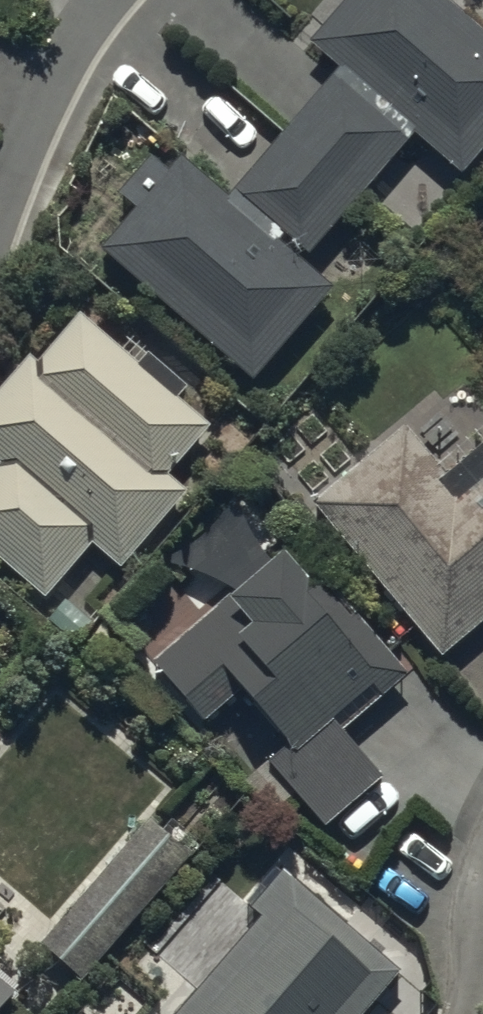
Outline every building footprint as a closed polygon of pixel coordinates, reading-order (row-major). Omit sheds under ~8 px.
[(342,76),(418,142),(464,181),(482,158),(482,37),(440,0),(355,0),(312,50),(342,76)] [(336,84),(412,149),(418,142),(342,76),(336,84)] [(363,205),(412,149),(336,84),(287,140),(363,205)] [(363,205),(287,140),(237,198),(313,263),(363,205)] [(231,205),(183,164),(170,178),(152,163),(121,199),(139,215),(103,257),(255,388),(335,295),(307,271),(231,205)] [(307,271),(313,263),(237,198),(231,205),(307,271)] [(0,399),(0,468),(3,471),(0,475),(0,563),(48,604),(95,550),(123,575),(189,498),(170,482),(213,432),(180,404),(189,394),(150,360),(141,371),(82,320),(40,369),(32,362),(0,399)] [(315,510),(418,632),(445,664),(482,632),(482,456),(451,483),(408,432),(315,510)] [(271,571),(156,670),(208,730),(244,700),(291,754),(271,770),(301,806),(328,837),(387,787),(346,739),(411,683),(389,657),(327,585),(314,597),(288,566),(276,577),(271,571)] [(43,951),(85,987),(193,862),(151,826),(43,951)] [(188,1013),(375,1013),(403,981),(285,879),(253,915),(265,926),(188,1013)] [(22,1012),(0,993),(0,1013),(21,1013),(22,1012)]
